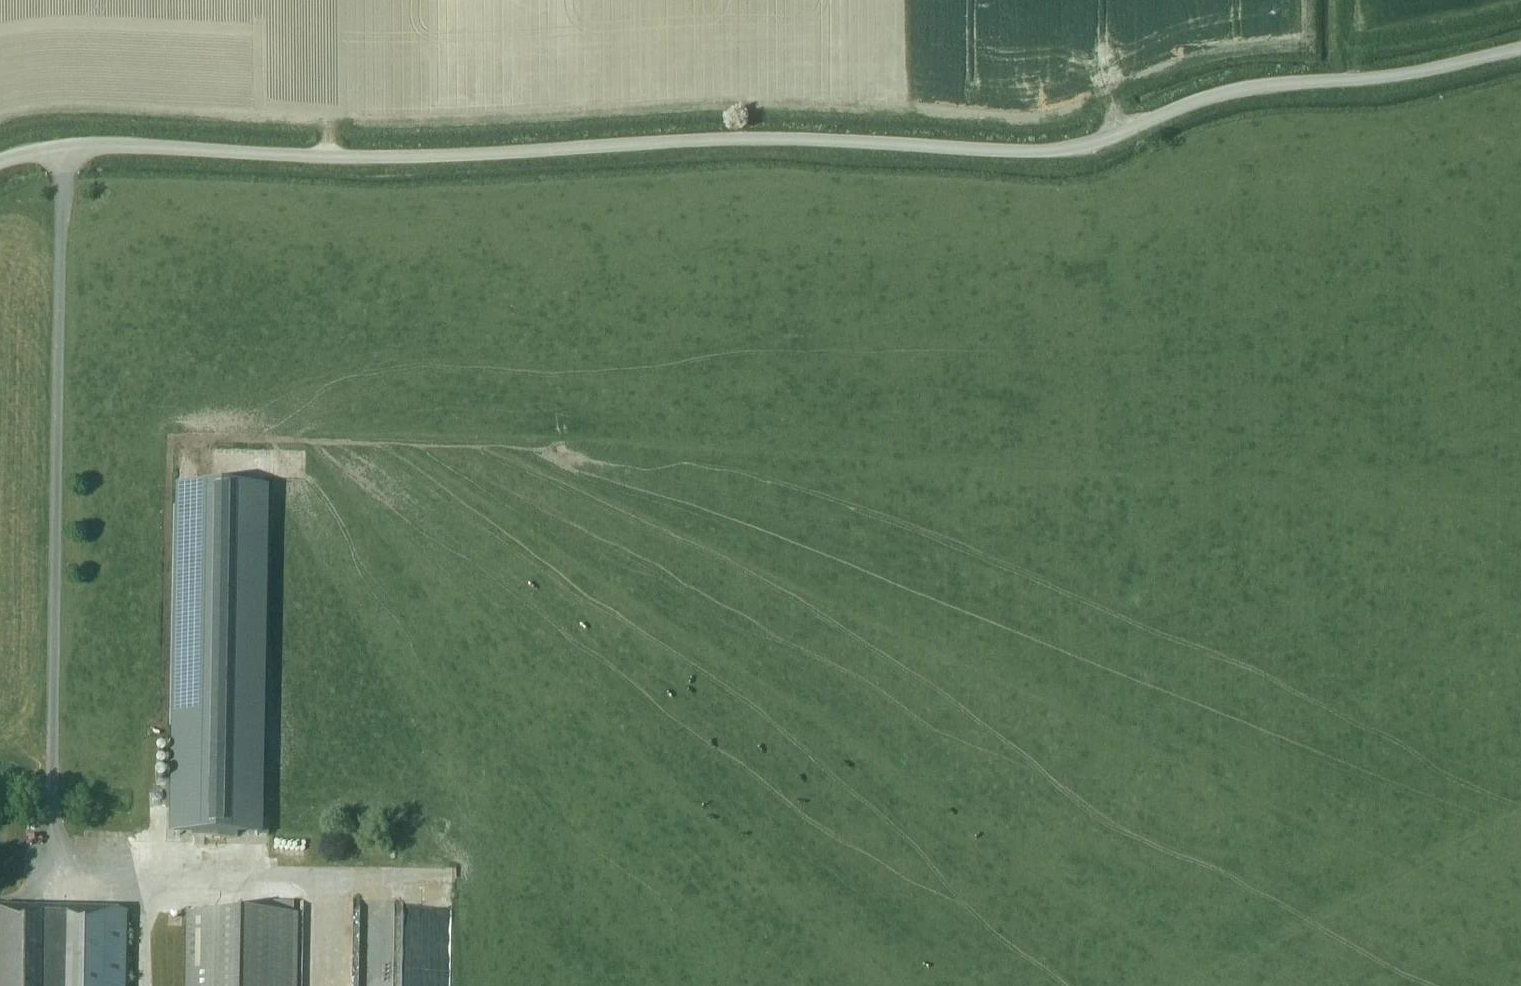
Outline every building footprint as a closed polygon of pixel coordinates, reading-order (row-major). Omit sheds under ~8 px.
[(176,831),(261,832),(265,491),(181,490),(176,831)] [(128,915),(0,912),(0,985),(127,985),(128,915)] [(301,914),(187,912),(185,985),(299,985),(301,914)]
